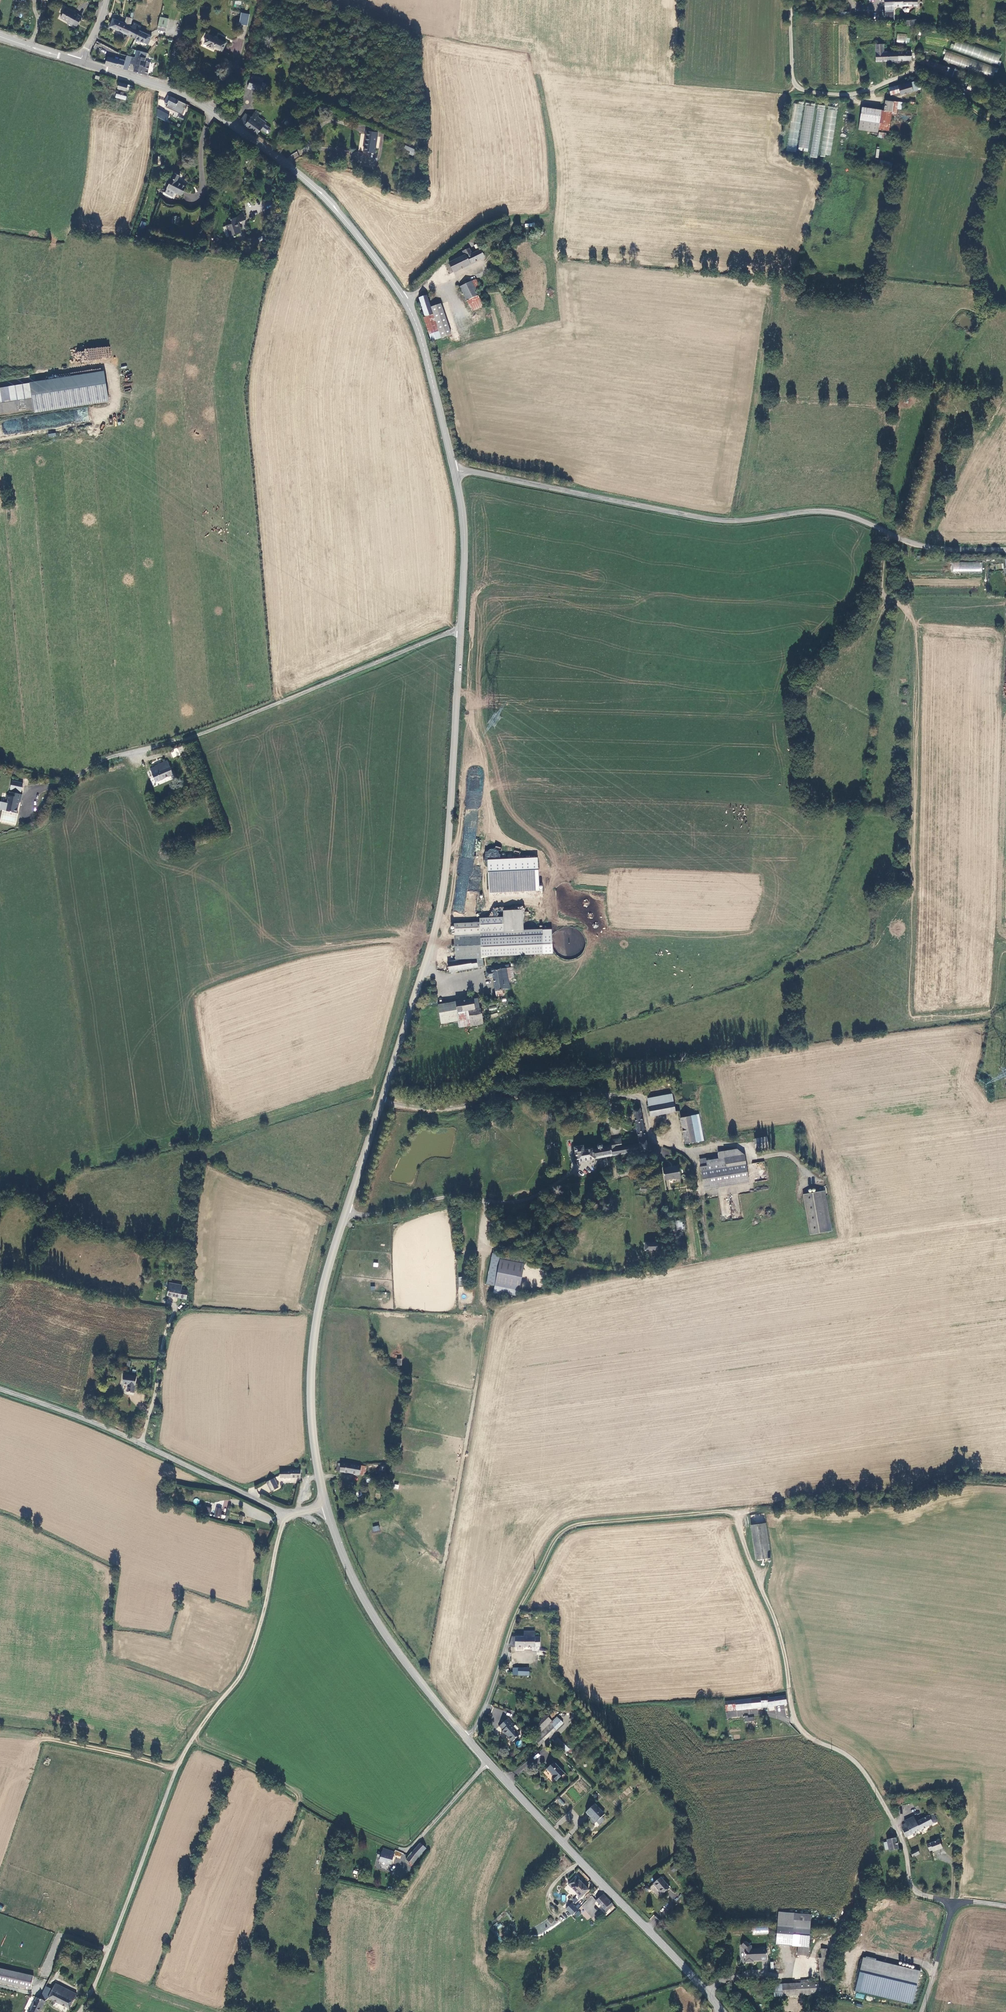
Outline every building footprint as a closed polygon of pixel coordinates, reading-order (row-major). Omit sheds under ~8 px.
[(884,9),(895,8),(895,7),(919,6),(919,0),(884,0),(884,9)] [(76,26),(81,16),(77,14),(77,13),(73,11),(72,12),(64,8),(61,12),(62,13),(60,17),(67,21),(66,24),(71,26),(72,25),(76,26)] [(248,15),(240,13),(238,22),(246,24),(248,15)] [(129,26),(131,18),(126,16),(125,23),(111,17),(107,27),(109,28),(128,36),(131,27),(129,26)] [(160,16),(158,27),(166,29),(169,17),(160,16)] [(131,27),(128,36),(136,39),(139,30),(141,26),(133,23),(131,27)] [(148,44),(152,36),(139,30),(136,39),(148,44)] [(907,34),(898,32),(896,43),(906,44),(907,34)] [(207,33),(203,41),(207,43),(206,45),(212,48),(213,46),(220,50),(224,41),(207,33)] [(997,65),(1001,54),(956,38),(953,50),(997,65)] [(885,42),(876,43),(878,60),(889,59),(889,50),(885,50),(885,42)] [(998,67),(944,48),(940,60),(994,79),(998,67)] [(913,58),(913,49),(889,50),(889,59),(891,63),(894,63),(894,59),(913,58)] [(136,58),(134,64),(133,70),(151,75),(154,62),(144,60),(146,52),(136,50),(134,57),(136,58)] [(131,56),(126,54),(124,60),(122,67),(127,69),(129,63),(131,56)] [(122,67),(124,60),(119,59),(118,60),(106,57),(104,63),(108,64),(108,65),(117,68),(118,67),(122,67)] [(942,70),(942,72),(954,77),(956,70),(937,63),(935,68),(942,70)] [(259,91),(260,90),(262,82),(263,82),(251,78),(248,87),(259,91)] [(920,88),(920,79),(913,80),(891,86),(893,93),(902,91),(903,93),(920,88)] [(128,91),(130,85),(118,81),(116,87),(128,91)] [(180,109),(184,102),(170,96),(166,103),(180,109)] [(804,105),(794,104),(787,151),(796,152),(804,105)] [(816,107),(805,105),(798,147),(809,149),(816,107)] [(826,106),(818,105),(810,157),(818,158),(826,106)] [(830,155),(838,108),(828,107),(820,154),(830,155)] [(170,115),(157,108),(157,117),(166,122),(170,115)] [(885,129),(892,129),(893,111),(886,110),(863,108),(862,121),(885,122),(885,129)] [(246,113),(240,120),(245,123),(244,124),(256,133),(260,129),(264,124),(265,123),(260,120),(262,117),(255,111),(251,117),(246,113)] [(862,131),(882,132),(882,129),(885,129),(885,122),(862,121),(862,131)] [(270,128),(264,124),(260,129),(267,134),(268,134),(271,130),(270,128)] [(378,131),(366,130),(364,150),(375,152),(378,131)] [(404,149),(410,151),(414,152),(416,146),(406,143),(404,149)] [(890,170),(892,163),(880,160),(878,167),(890,170)] [(186,184),(178,180),(180,175),(174,171),(167,187),(177,192),(181,195),(186,184)] [(177,192),(167,187),(165,192),(163,192),(162,194),(174,200),(177,192)] [(226,224),(231,237),(237,235),(236,232),(242,231),(238,220),(246,218),(243,209),(240,212),(236,215),(232,216),(231,216),(233,221),(226,224)] [(461,251),(464,256),(449,263),(453,271),(484,256),(480,248),(474,251),(471,246),(461,251)] [(479,287),(475,279),(471,281),(475,290),(479,287)] [(478,295),(475,290),(471,281),(460,287),(467,300),(478,295)] [(472,311),(483,305),(478,295),(467,300),(472,311)] [(419,298),(425,318),(433,315),(431,308),(427,296),(419,298)] [(451,336),(441,305),(431,308),(433,315),(441,339),(451,336)] [(424,318),(431,341),(441,339),(433,315),(425,318),(424,318)] [(30,383),(34,409),(35,413),(108,402),(104,372),(30,383)] [(30,383),(0,388),(0,414),(34,409),(30,383)] [(50,426),(89,422),(88,408),(79,409),(79,413),(81,413),(82,418),(76,419),(75,411),(50,413),(50,417),(52,417),(52,423),(50,424),(50,426)] [(981,562),(951,563),(951,572),(981,572),(981,562)] [(174,753),(175,757),(177,761),(185,758),(183,754),(185,754),(184,751),(185,750),(185,749),(183,744),(170,749),(172,754),(174,753)] [(172,764),(173,766),(178,764),(177,761),(175,757),(170,759),(172,764)] [(175,773),(173,766),(172,764),(169,765),(167,760),(153,766),(158,780),(175,773)] [(181,771),(178,764),(173,766),(175,773),(181,771)] [(8,799),(6,811),(17,813),(19,801),(21,802),(22,794),(17,793),(18,790),(21,791),(23,783),(12,780),(10,789),(16,790),(16,793),(10,791),(9,795),(7,795),(6,799),(8,799)] [(538,858),(488,860),(490,893),(539,891),(538,858)] [(504,918),(506,957),(553,954),(551,928),(523,929),(522,909),(504,910),(504,918)] [(488,957),(506,957),(504,918),(480,918),(479,922),(455,923),(459,960),(474,957),(475,959),(481,958),(482,967),(488,966),(487,958),(488,957)] [(451,962),(453,972),(482,967),(481,958),(475,959),(474,957),(459,960),(453,961),(451,962)] [(513,982),(510,967),(491,971),(495,991),(506,989),(514,988),(513,982)] [(482,1006),(481,997),(459,1001),(461,1010),(482,1006)] [(459,1001),(435,1005),(438,1024),(461,1020),(462,1027),(486,1023),(483,1006),(482,1006),(461,1010),(459,1001)] [(672,1101),(670,1092),(646,1097),(648,1106),(672,1101)] [(672,1101),(648,1106),(650,1116),(674,1110),(672,1101)] [(640,1150),(641,1151),(648,1150),(639,1108),(632,1110),(639,1142),(640,1150)] [(684,1144),(703,1140),(697,1114),(678,1118),(684,1144)] [(755,1148),(768,1145),(766,1135),(753,1138),(755,1148)] [(621,1143),(624,1142),(623,1136),(610,1139),(610,1144),(610,1145),(621,1143)] [(576,1161),(640,1150),(639,1142),(621,1145),(621,1143),(610,1145),(610,1144),(602,1145),(602,1144),(601,1142),(600,1141),(598,1140),(596,1141),(595,1143),(595,1145),(596,1146),(583,1149),(582,1144),(573,1145),(576,1161)] [(704,1187),(748,1178),(743,1154),(736,1149),(717,1152),(718,1159),(706,1161),(705,1158),(699,1159),(704,1187)] [(662,1169),(665,1181),(681,1177),(678,1164),(662,1169)] [(829,1186),(827,1187),(835,1227),(837,1227),(829,1186)] [(835,1227),(827,1187),(808,1191),(816,1231),(835,1227)] [(682,1221),(676,1222),(678,1231),(685,1230),(685,1225),(682,1225),(682,1221)] [(659,1243),(657,1242),(646,1241),(645,1249),(657,1250),(660,1247),(659,1243)] [(484,1286),(492,1287),(491,1294),(509,1298),(510,1296),(516,1297),(523,1261),(490,1255),(484,1286)] [(188,1291),(182,1290),(169,1288),(168,1296),(187,1299),(188,1291)] [(131,1392),(137,1392),(137,1391),(139,1391),(140,1376),(127,1375),(127,1384),(132,1385),(131,1392)] [(338,1465),(337,1471),(359,1475),(361,1465),(347,1462),(347,1463),(341,1461),(341,1462),(338,1462),(338,1465)] [(300,1477),(300,1469),(290,1469),(290,1470),(282,1471),(279,1473),(279,1476),(300,1477)] [(279,1487),(275,1477),(267,1481),(272,1490),(279,1487)] [(764,1513),(750,1515),(751,1524),(765,1523),(764,1513)] [(755,1551),(769,1548),(766,1523),(752,1524),(755,1551)] [(756,1561),(770,1559),(769,1548),(755,1551),(756,1561)] [(512,1636),(510,1646),(540,1646),(540,1636),(534,1636),(534,1631),(524,1631),(523,1636),(512,1636)] [(770,1697),(771,1706),(788,1703),(787,1694),(770,1697)] [(735,1700),(736,1710),(762,1708),(771,1706),(770,1697),(735,1700)] [(724,1700),(725,1711),(736,1710),(735,1700),(724,1700)] [(502,1732),(501,1733),(511,1743),(519,1735),(511,1726),(512,1725),(507,1719),(498,1727),(502,1732)] [(548,1742),(550,1741),(562,1731),(556,1725),(550,1730),(552,1732),(545,1738),(548,1742)] [(545,1741),(539,1735),(534,1739),(540,1745),(545,1741)] [(563,1740),(558,1744),(564,1751),(569,1747),(563,1740)] [(552,1776),(556,1781),(563,1775),(553,1763),(547,1769),(553,1775),(552,1776)] [(594,1805),(585,1813),(588,1817),(590,1816),(595,1822),(603,1815),(594,1805)] [(939,1822),(935,1814),(917,1822),(921,1830),(939,1822)] [(904,1828),(907,1837),(921,1830),(917,1822),(915,1817),(907,1820),(907,1822),(904,1823),(905,1827),(904,1828)] [(948,1824),(949,1835),(962,1833),(960,1822),(948,1824)] [(890,1850),(900,1847),(897,1837),(888,1839),(890,1850)] [(928,1845),(928,1846),(931,1850),(934,1849),(935,1851),(945,1847),(942,1839),(928,1845)] [(423,1843),(415,1853),(421,1857),(429,1848),(423,1843)] [(385,1852),(384,1855),(381,1854),(379,1858),(383,1859),(381,1863),(392,1867),(397,1855),(386,1851),(385,1852)] [(415,1853),(411,1858),(409,1862),(413,1865),(411,1868),(414,1870),(421,1857),(415,1853)] [(580,1896),(588,1888),(575,1875),(567,1883),(580,1896)] [(653,1885),(662,1894),(669,1888),(660,1878),(653,1885)] [(610,1902),(602,1893),(594,1899),(605,1911),(608,1908),(606,1906),(610,1902)] [(573,1906),(569,1909),(567,1907),(566,1908),(571,1914),(576,1909),(573,1906)] [(567,1917),(571,1914),(566,1908),(562,1911),(567,1917)] [(799,1953),(809,1954),(811,1933),(795,1931),(794,1943),(801,1943),(799,1953)] [(740,1946),(744,1949),(745,1962),(751,1961),(751,1960),(753,1960),(767,1959),(766,1947),(760,1947),(761,1949),(751,1949),(751,1945),(749,1946),(746,1942),(743,1942),(740,1946)] [(805,1978),(802,1979),(803,1982),(797,1982),(784,1982),(785,1995),(832,1991),(832,1979),(831,1979),(829,1955),(824,1956),(821,1956),(823,1979),(812,1980),(812,1981),(806,1981),(805,1978)] [(862,1957),(855,1992),(913,2004),(920,1969),(862,1957)] [(30,1993),(34,1976),(0,1968),(0,1986),(30,1993)] [(772,1982),(774,1996),(785,1995),(784,1982),(772,1982)] [(55,1983),(48,1997),(67,2008),(75,1994),(55,1983)] [(44,2003),(35,1998),(29,2011),(40,2011),(44,2003)]
